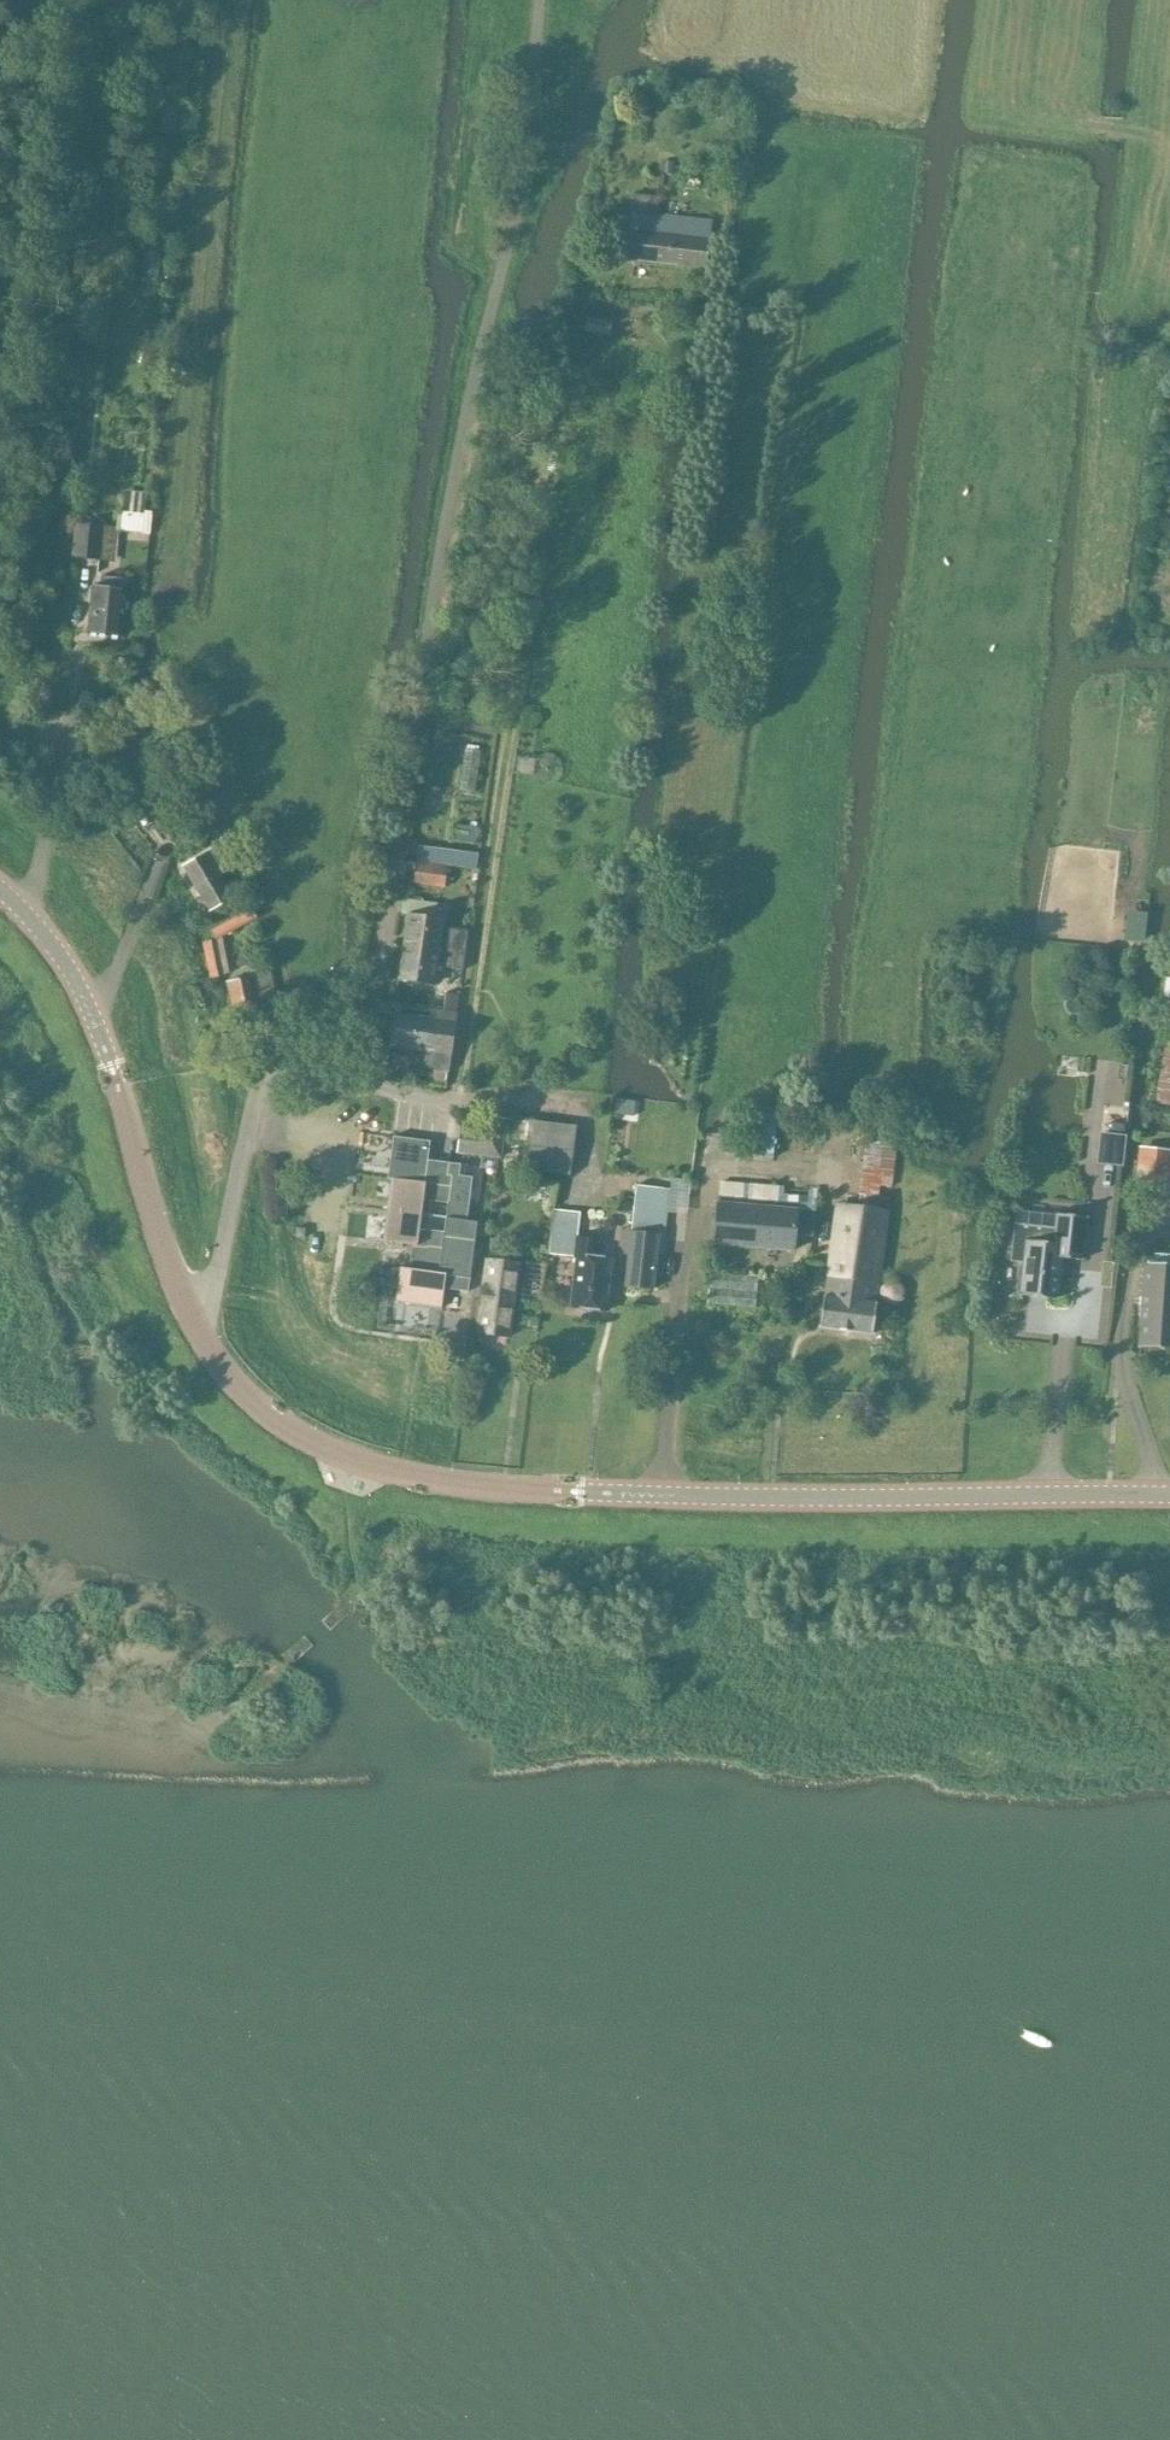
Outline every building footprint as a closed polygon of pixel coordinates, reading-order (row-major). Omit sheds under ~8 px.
[(164,108),(162,132),(177,134),(180,109),(164,108)] [(661,173),(673,174),(673,162),(661,162),(661,173)] [(624,258),(699,267),(706,268),(712,221),(629,212),(624,258)] [(125,491),(122,511),(144,514),(146,494),(125,491)] [(77,507),(72,558),(99,560),(102,527),(81,525),(82,507),(77,507)] [(121,635),(127,579),(100,576),(99,588),(92,588),(87,632),(121,635)] [(451,839),(477,842),(479,827),(453,823),(451,839)] [(414,878),(413,884),(443,888),(444,882),(446,866),(475,870),(478,855),(418,847),(416,862),(414,878)] [(206,854),(183,867),(208,911),(232,898),(206,854)] [(215,940),(203,943),(210,977),(229,973),(222,938),(257,919),(251,909),(211,932),(215,940)] [(409,915),(404,946),(462,955),(465,955),(469,931),(441,928),(442,920),(409,915)] [(404,946),(400,979),(433,984),(435,967),(459,970),(463,971),(465,955),(462,955),(404,946)] [(235,1022),(270,1015),(276,1014),(275,992),(270,967),(250,972),(251,977),(227,981),(235,1022)] [(1161,1020),(1169,1021),(1169,979),(1165,979),(1161,1020)] [(395,1014),(390,1046),(424,1052),(425,1052),(425,1051),(435,1052),(432,1071),(430,1086),(444,1087),(446,1073),(455,1014),(459,995),(445,993),(442,1012),(430,1010),(429,1020),(395,1014)] [(1163,1049),(1155,1105),(1169,1108),(1169,1050),(1163,1049)] [(739,1155),(773,1159),(777,1115),(744,1112),(739,1155)] [(518,1159),(528,1161),(527,1169),(569,1174),(576,1127),(534,1122),(513,1119),(510,1143),(520,1145),(518,1159)] [(458,1138),(456,1151),(457,1151),(498,1157),(501,1157),(504,1134),(501,1133),(480,1130),(459,1128),(458,1138)] [(823,1296),(819,1327),(872,1334),(876,1303),(874,1303),(886,1212),(898,1131),(867,1128),(857,1208),(838,1206),(826,1296),(823,1296)] [(1101,1134),(1097,1163),(1122,1166),(1125,1137),(1101,1134)] [(392,1177),(384,1239),(412,1243),(409,1269),(400,1268),(395,1302),(441,1308),(443,1288),(469,1292),(478,1221),(467,1220),(473,1176),(459,1175),(461,1165),(428,1160),(430,1142),(393,1137),(391,1151),(396,1152),(394,1166),(408,1167),(407,1179),(392,1177)] [(1147,1192),(1169,1195),(1169,1184),(1169,1150),(1153,1148),(1147,1192)] [(633,1210),(625,1286),(652,1289),(658,1234),(665,1234),(670,1189),(636,1187),(633,1210)] [(716,1203),(713,1244),(793,1250),(794,1235),(812,1237),(815,1212),(815,1211),(716,1203)] [(552,1248),(571,1251),(574,1226),(585,1227),(587,1211),(557,1207),(552,1248)] [(1016,1227),(1012,1259),(1024,1261),(1020,1295),(1057,1299),(1061,1258),(1082,1260),(1086,1217),(1057,1214),(1055,1232),(1016,1227)] [(296,1228),(296,1234),(295,1237),(304,1238),(305,1229),(296,1228)] [(609,1266),(595,1264),(598,1239),(575,1235),(573,1258),(575,1258),(575,1262),(569,1309),(604,1313),(609,1266)] [(1139,1346),(1169,1348),(1169,1255),(1153,1254),(1152,1266),(1144,1266),(1139,1346)] [(486,1260),(476,1333),(507,1337),(517,1264),(486,1260)]
